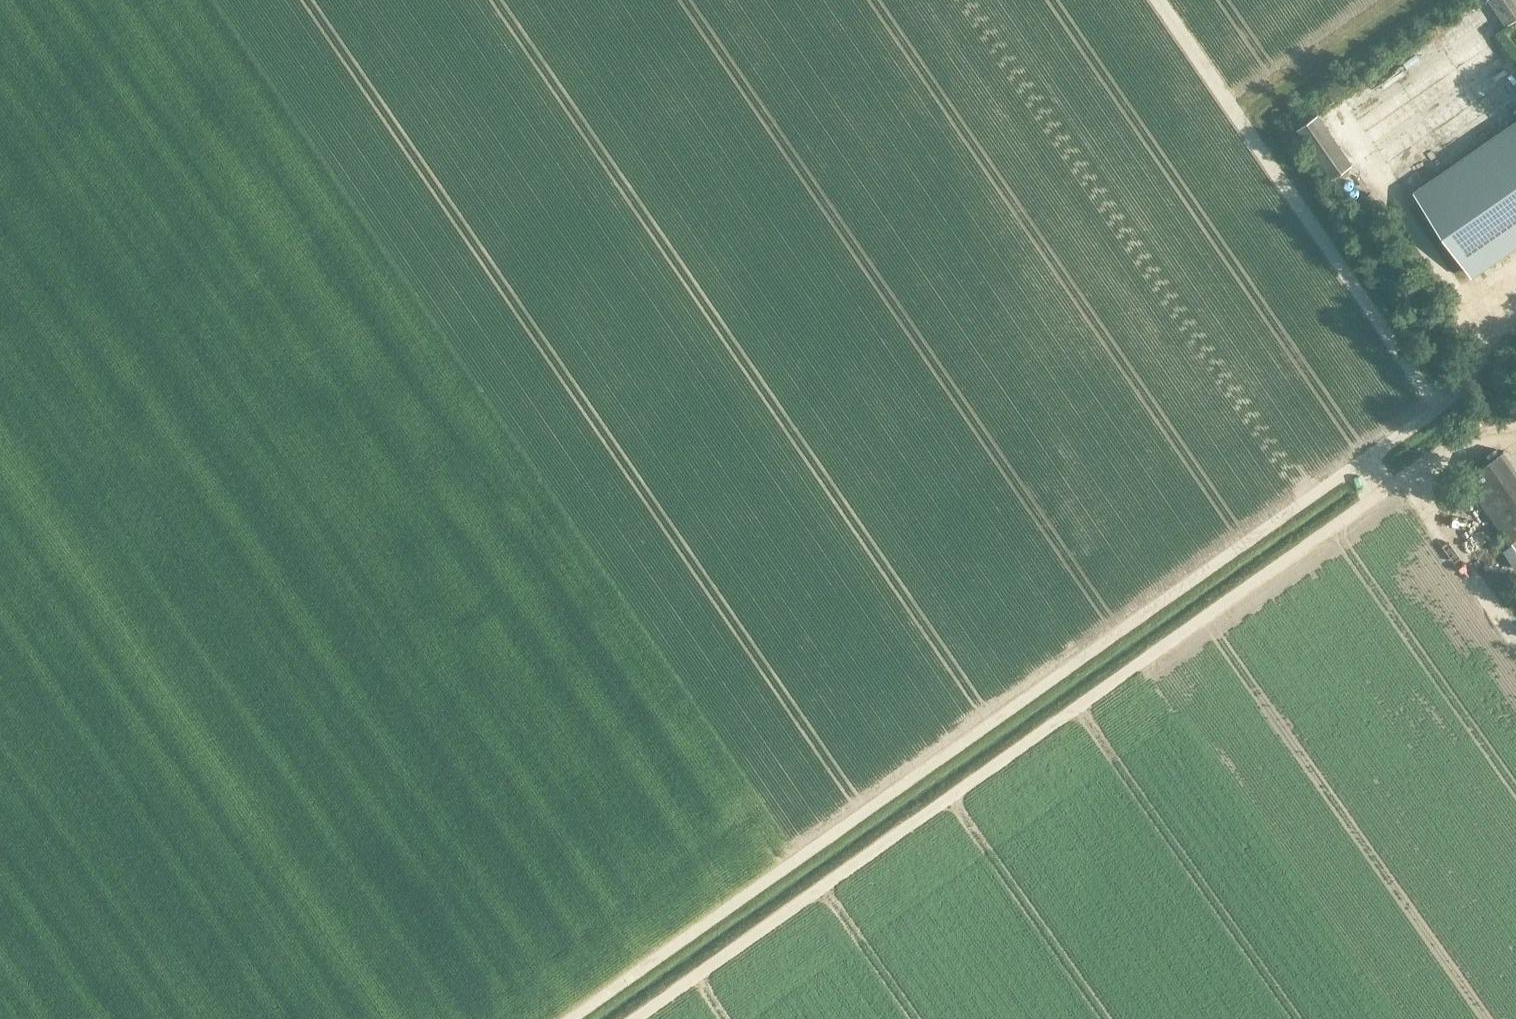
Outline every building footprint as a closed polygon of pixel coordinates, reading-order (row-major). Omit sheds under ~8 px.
[(1508,26),(1515,20),(1515,0),(1490,0),(1508,26)] [(1482,267),(1515,243),(1515,125),(1427,187),(1415,194),(1470,274),(1482,267)] [(1515,540),(1515,468),(1504,450),(1465,478),(1510,543),(1515,540)]
